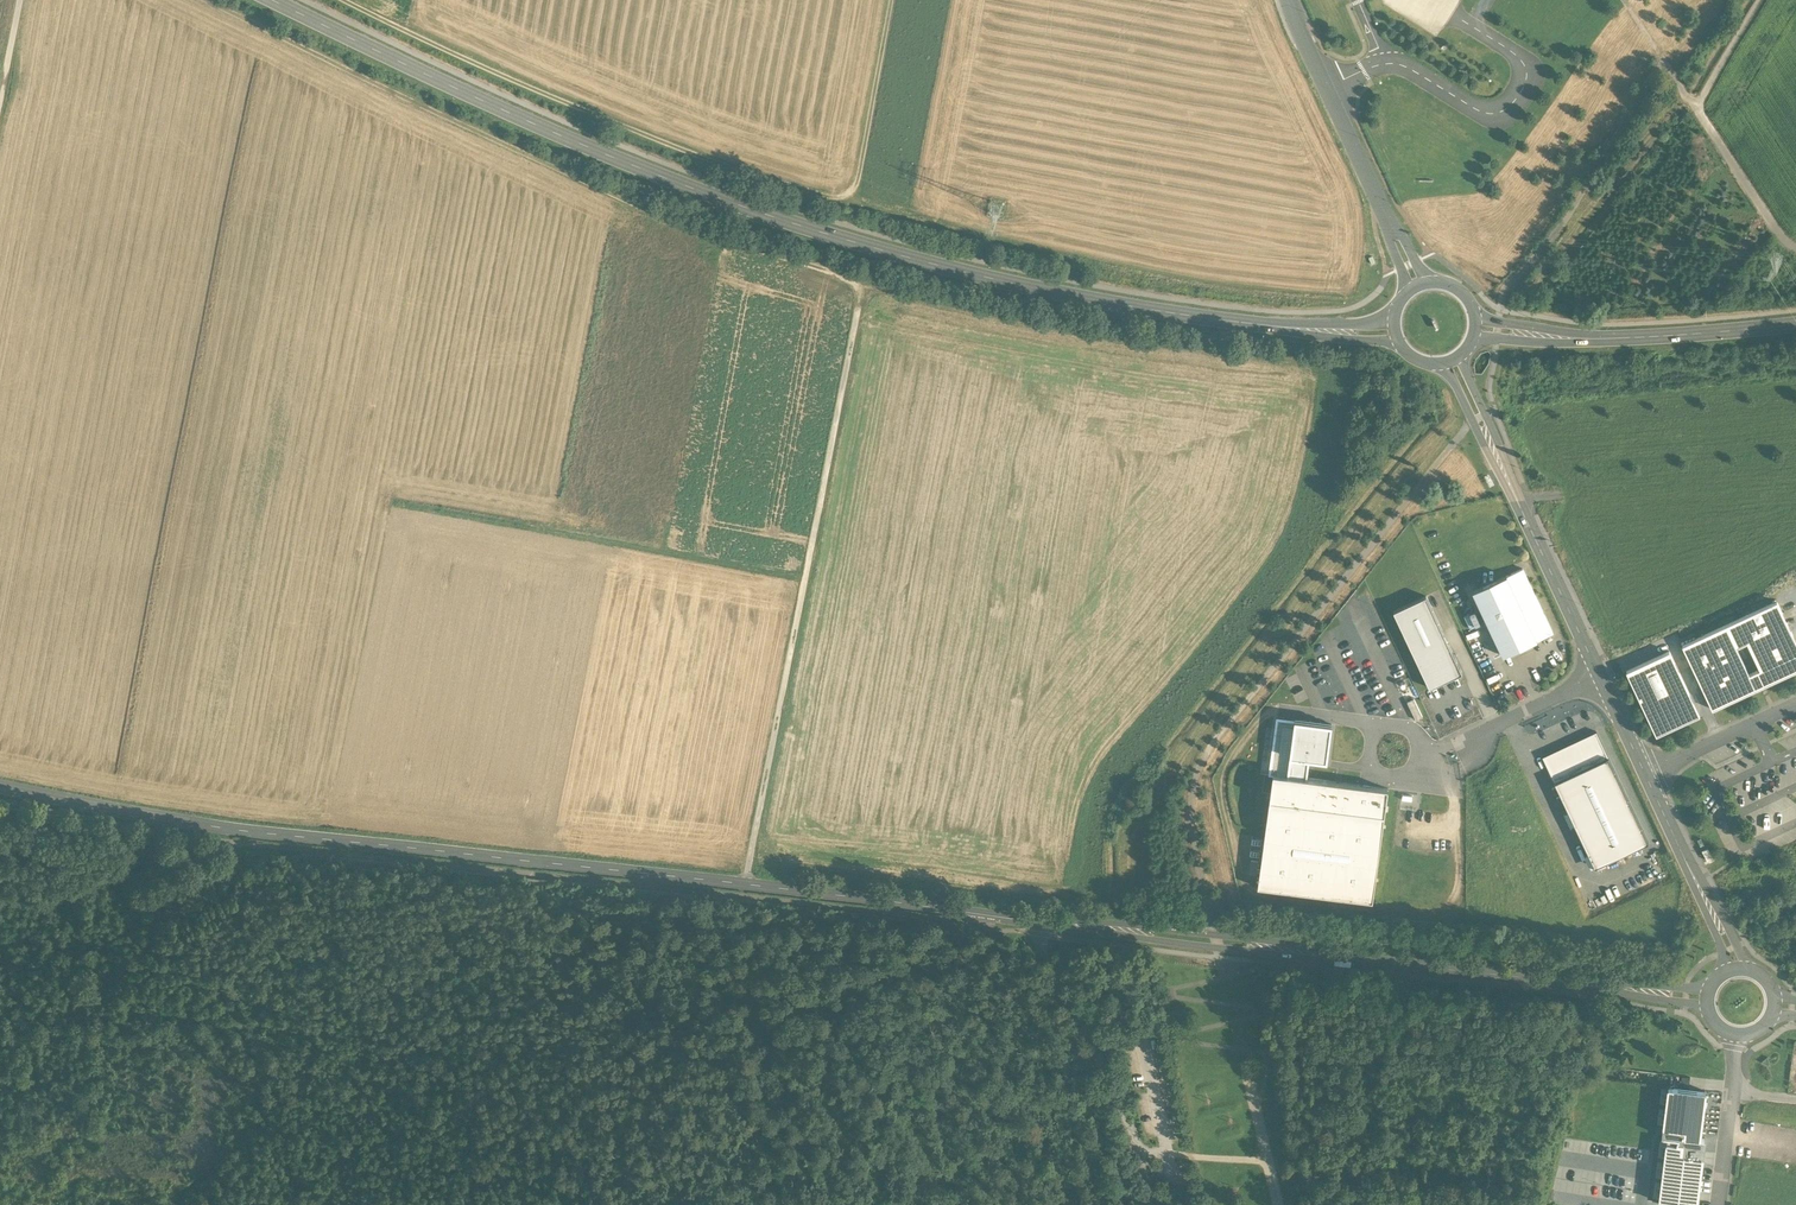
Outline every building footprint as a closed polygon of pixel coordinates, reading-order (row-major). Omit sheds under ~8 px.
[(1553,634),(1523,569),(1506,577),(1537,642),(1553,634)] [(1506,577),(1473,592),(1503,657),(1537,642),(1506,577)] [(1426,597),(1394,612),(1430,689),(1462,674),(1426,597)] [(1726,626),(1736,648),(1747,643),(1760,671),(1757,672),(1764,687),(1795,672),(1795,643),(1777,602),(1726,626)] [(1726,626),(1682,646),(1712,711),(1764,687),(1757,672),(1749,676),(1736,648),(1726,626)] [(1669,652),(1626,672),(1656,737),(1699,717),(1669,652)] [(1295,720),(1276,717),(1269,775),(1273,776),(1273,774),(1307,778),(1310,759),(1327,761),(1332,724),(1295,719),(1295,720)] [(1596,734),(1543,758),(1555,783),(1607,759),(1596,734)] [(1607,759),(1555,783),(1595,868),(1647,844),(1607,759)] [(1273,774),(1273,776),(1258,888),(1372,904),(1388,789),(1307,778),(1273,774)] [(1258,861),(1251,860),(1249,874),(1256,875),(1258,861)] [(1668,1089),(1662,1135),(1667,1137),(1659,1202),(1682,1204),(1695,1204),(1704,1141),(1699,1140),(1702,1109),(1707,1110),(1708,1104),(1703,1103),(1704,1093),(1668,1089)]
